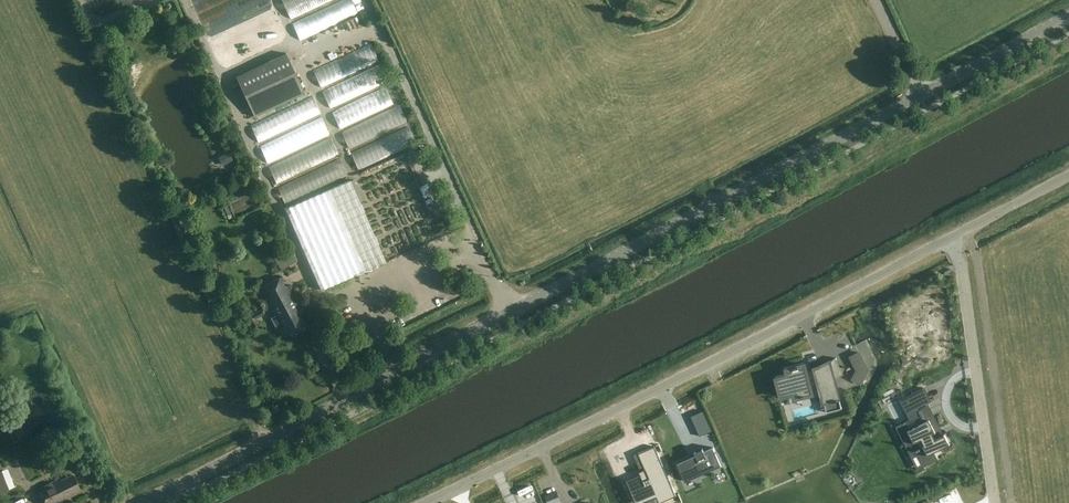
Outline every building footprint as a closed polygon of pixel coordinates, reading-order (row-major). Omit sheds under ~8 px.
[(350,0),(281,0),(298,36),(355,11),(350,0)] [(389,84),(381,65),(373,45),(315,71),(360,172),(416,145),(399,106),(395,108),(385,85),(389,84)] [(305,93),(286,53),(236,76),(254,116),(305,93)] [(314,97),(251,125),(285,203),(348,175),(314,97)] [(224,166),(233,161),(228,152),(219,157),(224,166)] [(223,179),(230,175),(227,168),(220,172),(223,179)] [(350,179),(285,207),(321,289),(386,261),(350,179)] [(278,258),(281,265),(289,261),(286,255),(278,258)] [(282,276),(261,287),(276,316),(271,318),(277,329),(284,325),(289,335),(306,326),(301,316),(303,315),(287,286),(285,287),(282,281),(284,280),(282,276)] [(868,370),(859,352),(850,357),(857,370),(852,379),(861,384),(868,370)] [(839,398),(834,379),(843,374),(836,359),(836,358),(819,367),(815,368),(810,369),(811,371),(806,372),(804,364),(798,366),(798,365),(792,366),(793,367),(786,369),(788,375),(776,378),(781,396),(793,393),(794,398),(801,396),(801,397),(805,396),(804,395),(812,393),(811,389),(819,386),(823,402),(831,400),(832,401),(837,400),(836,398),(839,398)] [(911,411),(930,401),(924,388),(904,398),(911,411)] [(930,454),(949,444),(944,434),(944,435),(936,439),(933,433),(939,430),(932,418),(907,430),(907,431),(902,433),(912,452),(915,451),(916,452),(922,464),(929,460),(929,461),(933,459),(930,454)] [(640,474),(626,480),(632,495),(639,492),(644,502),(657,497),(659,502),(676,496),(655,446),(640,452),(639,452),(638,452),(645,469),(639,471),(640,474)] [(685,481),(686,481),(685,478),(719,463),(721,465),(713,447),(704,451),(703,448),(702,449),(702,450),(696,453),(695,452),(694,452),(696,455),(677,464),(685,481)] [(10,488),(0,464),(0,492),(10,488)] [(44,502),(59,502),(67,499),(66,496),(80,489),(73,475),(61,481),(60,478),(37,489),(44,502)] [(545,496),(548,502),(555,502),(560,501),(556,492),(545,496)]
